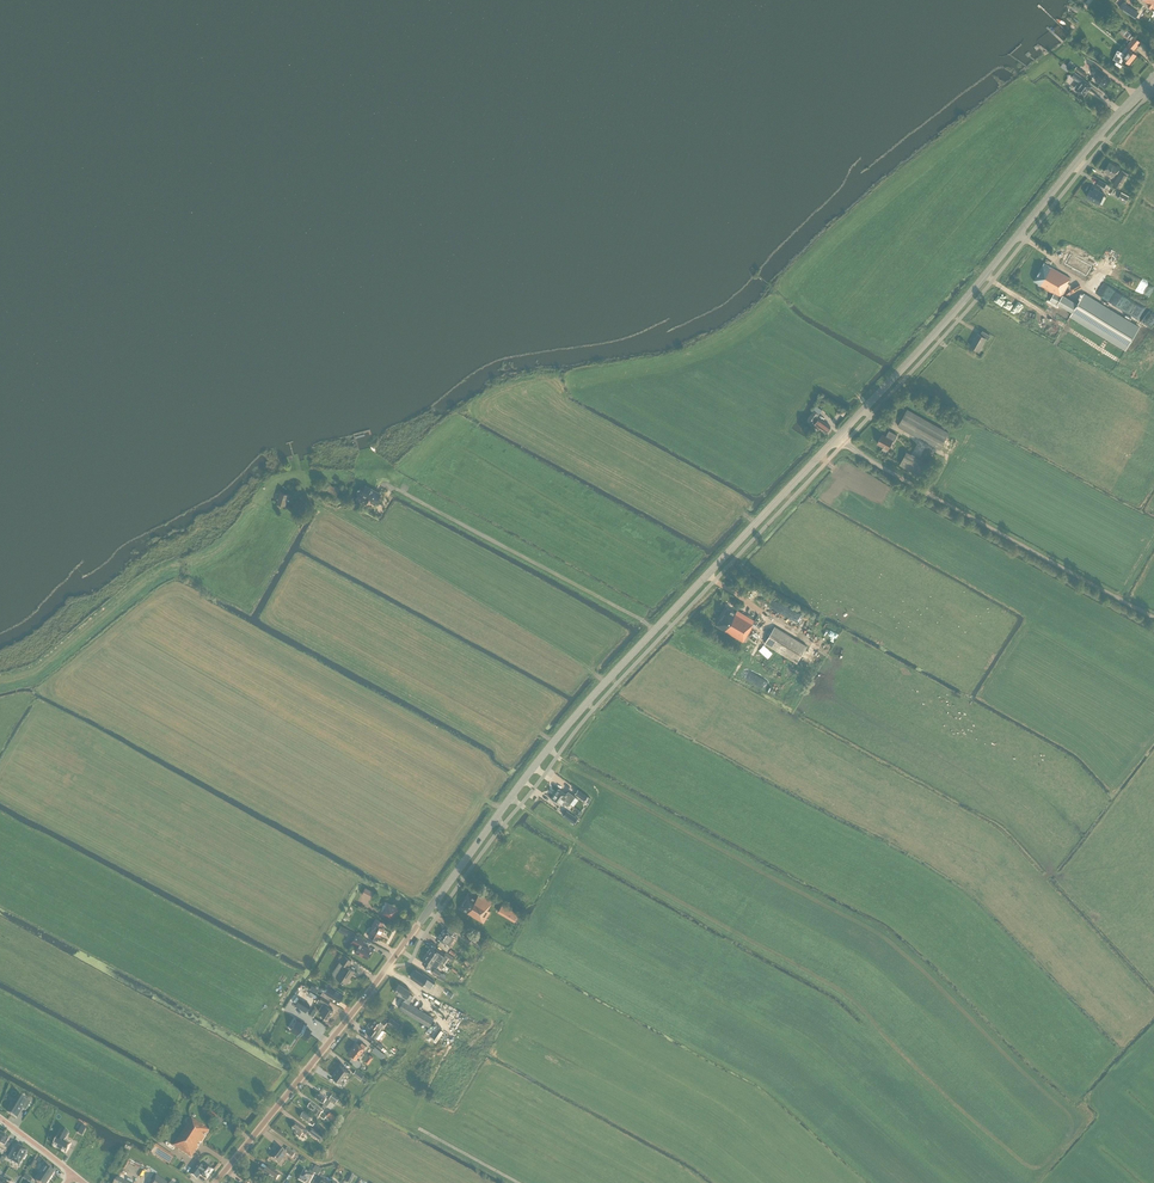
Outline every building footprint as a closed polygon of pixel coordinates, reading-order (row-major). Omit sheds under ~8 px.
[(1142,1),(1153,9),(1153,0),(1142,0),(1142,1)] [(1120,62),(1123,58),(1129,63),(1136,55),(1133,52),(1138,46),(1131,41),(1128,45),(1130,46),(1124,54),(1118,52),(1117,55),(1115,55),(1113,60),(1120,62)] [(1094,74),(1098,77),(1095,80),(1105,88),(1110,80),(1104,75),(1105,74),(1098,68),(1094,74)] [(1080,79),(1082,77),(1075,72),(1071,77),(1078,82),(1081,84),(1076,90),(1084,96),(1091,86),(1083,80),(1083,81),(1080,79)] [(1117,173),(1121,167),(1117,165),(1116,167),(1109,162),(1104,171),(1113,177),(1116,172),(1117,173)] [(1120,172),(1112,184),(1120,189),(1127,177),(1120,172)] [(1091,187),(1086,197),(1099,204),(1104,194),(1091,187)] [(1121,193),(1118,199),(1126,203),(1128,197),(1121,193)] [(1068,233),(1062,241),(1086,257),(1091,248),(1068,233)] [(1110,249),(1098,267),(1107,274),(1119,256),(1110,249)] [(1070,256),(1064,266),(1086,279),(1091,269),(1070,256)] [(1069,279),(1044,263),(1033,281),(1038,284),(1038,285),(1054,295),(1050,301),(1057,305),(1057,304),(1072,313),(1070,317),(1126,350),(1139,328),(1083,294),(1077,304),(1062,295),(1069,284),(1068,283),(1070,280),(1069,279)] [(1002,307),(1007,301),(1002,296),(1001,298),(997,295),(993,300),(1002,307)] [(1011,308),(1015,301),(1012,298),(1007,305),(1011,308)] [(1012,312),(1021,316),(1024,308),(1015,305),(1012,312)] [(1153,326),(1153,322),(1153,315),(1146,312),(1142,322),(1153,326)] [(980,335),(977,333),(970,346),(979,351),(986,339),(988,340),(990,336),(982,331),(980,335)] [(907,410),(898,426),(939,450),(949,433),(907,410)] [(817,417),(819,414),(814,411),(809,418),(813,421),(811,425),(819,430),(820,428),(826,433),(831,427),(821,420),(817,417)] [(882,435),(877,444),(888,450),(892,442),(894,442),(897,436),(889,431),(886,437),(882,435)] [(906,452),(899,465),(922,477),(929,465),(906,452)] [(336,496),(340,490),(331,485),(327,492),(336,496)] [(356,499),(365,504),(368,499),(375,502),(380,494),(365,486),(362,492),(361,492),(361,491),(359,490),(358,491),(357,492),(357,494),(358,494),(356,499)] [(285,506),(288,494),(280,492),(276,503),(285,506)] [(715,626),(742,642),(754,621),(737,610),(735,613),(726,607),(715,626)] [(807,647),(799,642),(775,627),(764,644),(796,664),(807,647)] [(556,794),(569,804),(570,804),(575,797),(568,792),(566,795),(559,789),(556,794)] [(591,800),(577,790),(574,794),(588,804),(591,800)] [(567,807),(569,804),(556,794),(551,799),(560,805),(562,803),(567,807)] [(566,811),(563,816),(574,824),(577,819),(566,811)] [(373,893),(365,888),(361,895),(369,900),(373,893)] [(486,910),(491,901),(479,893),(476,898),(469,893),(459,909),(482,923),(489,912),(486,910)] [(398,909),(388,904),(383,914),(389,917),(388,917),(393,920),(396,915),(395,915),(398,909)] [(517,914),(501,904),(496,912),(513,921),(517,914)] [(383,923),(376,919),(372,925),(373,926),(368,935),(377,940),(381,933),(381,934),(384,929),(381,927),(383,923)] [(340,926),(338,931),(345,935),(348,930),(340,926)] [(445,929),(442,933),(438,939),(440,941),(438,945),(447,951),(450,947),(449,946),(455,937),(454,936),(456,933),(455,932),(449,927),(447,930),(445,929)] [(471,938),(463,932),(460,937),(468,942),(471,938)] [(351,942),(358,946),(355,952),(355,953),(365,958),(369,949),(361,945),(364,940),(355,935),(351,942)] [(431,948),(427,953),(442,963),(446,958),(451,961),(453,958),(445,952),(444,954),(436,949),(435,951),(431,948)] [(442,963),(427,953),(424,958),(425,959),(422,963),(429,968),(432,964),(436,966),(437,965),(442,968),(444,965),(442,963)] [(352,961),(344,956),(340,962),(333,972),(332,975),(333,977),(345,984),(354,971),(348,967),(352,961)] [(422,985),(423,983),(430,989),(435,982),(423,974),(422,975),(415,970),(410,977),(422,985)] [(410,991),(398,984),(394,992),(402,997),(403,996),(406,997),(399,1008),(429,1026),(434,1018),(409,1003),(413,996),(409,994),(410,991)] [(334,998),(339,1002),(344,994),(332,987),(328,994),(323,991),(321,995),(323,996),(330,1000),(332,1002),(334,998)] [(329,1001),(330,1000),(323,996),(320,1001),(323,1003),(318,1011),(321,1012),(320,1014),(328,1019),(333,1011),(325,1006),(326,1005),(327,1005),(330,1001),(329,1001)] [(310,1006),(299,998),(295,1005),(306,1012),(310,1006)] [(376,1017),(372,1022),(380,1027),(379,1028),(381,1030),(387,1022),(385,1020),(380,1017),(379,1019),(376,1017)] [(399,1024),(390,1018),(386,1024),(395,1030),(399,1024)] [(306,1040),(311,1031),(305,1028),(307,1025),(296,1019),(298,1020),(291,1031),(306,1040)] [(384,1032),(381,1030),(379,1028),(380,1027),(372,1022),(369,1026),(373,1029),(367,1037),(373,1041),(375,1038),(378,1040),(384,1032)] [(352,1049),(360,1054),(364,1048),(366,1046),(361,1043),(360,1045),(357,1043),(352,1049)] [(356,1059),(360,1054),(352,1049),(348,1054),(352,1057),(350,1060),(353,1062),(353,1064),(356,1066),(358,1066),(360,1063),(360,1062),(356,1059)] [(372,1057),(369,1055),(364,1062),(367,1065),(372,1057)] [(340,1065),(336,1071),(344,1077),(346,1074),(349,1076),(351,1074),(340,1065)] [(363,1075),(355,1069),(352,1074),(360,1080),(363,1075)] [(344,1077),(336,1071),(331,1077),(342,1085),(344,1082),(342,1080),(344,1077)] [(327,1100),(318,1094),(315,1099),(327,1108),(330,1103),(327,1100)] [(17,1096),(7,1112),(17,1119),(23,1109),(26,1111),(31,1102),(25,1098),(24,1100),(17,1096)] [(339,1100),(332,1096),(328,1101),(335,1106),(339,1100)] [(323,1112),(319,1110),(311,1104),(308,1108),(315,1114),(314,1115),(318,1118),(319,1117),(324,1121),(326,1117),(322,1114),(323,1112)] [(215,1120),(218,1115),(210,1109),(207,1114),(215,1120)] [(310,1122),(312,1119),(304,1113),(300,1118),(312,1127),(314,1125),(310,1122)] [(330,1114),(327,1118),(335,1124),(338,1120),(330,1114)] [(191,1158),(209,1131),(203,1127),(204,1126),(191,1118),(173,1146),(191,1158)] [(305,1136),(308,1132),(296,1123),(292,1130),(295,1132),(294,1134),(300,1138),(303,1134),(305,1136)] [(323,1139),(311,1130),(308,1134),(321,1143),(323,1139)] [(58,1137),(53,1146),(58,1149),(61,1150),(66,1153),(66,1154),(71,1144),(65,1141),(68,1134),(63,1132),(60,1138),(58,1137)] [(0,1141),(0,1149),(6,1152),(10,1145),(7,1143),(9,1139),(3,1135),(0,1141)] [(175,1157),(156,1145),(151,1153),(170,1165),(175,1157)] [(13,1148),(8,1158),(11,1160),(10,1161),(19,1166),(28,1151),(20,1147),(17,1151),(13,1148)] [(292,1158),(295,1154),(287,1148),(284,1152),(278,1147),(271,1157),(279,1164),(286,1154),(292,1158)] [(194,1166),(189,1173),(197,1179),(200,1175),(207,1180),(214,1170),(207,1165),(204,1169),(203,1168),(198,1165),(196,1168),(194,1166)] [(43,1166),(38,1173),(50,1181),(55,1173),(43,1166)] [(308,1173),(304,1171),(299,1180),(305,1182),(309,1182),(314,1173),(318,1176),(320,1173),(322,1170),(322,1169),(316,1166),(312,1172),(310,1171),(308,1173)] [(277,1179),(280,1175),(273,1170),(270,1174),(262,1168),(257,1175),(266,1182),(269,1177),(272,1180),(274,1177),(277,1179)] [(36,1182),(38,1182),(48,1182),(50,1181),(38,1173),(41,1175),(36,1182)] [(150,1182),(169,1182),(157,1174),(150,1182)]
